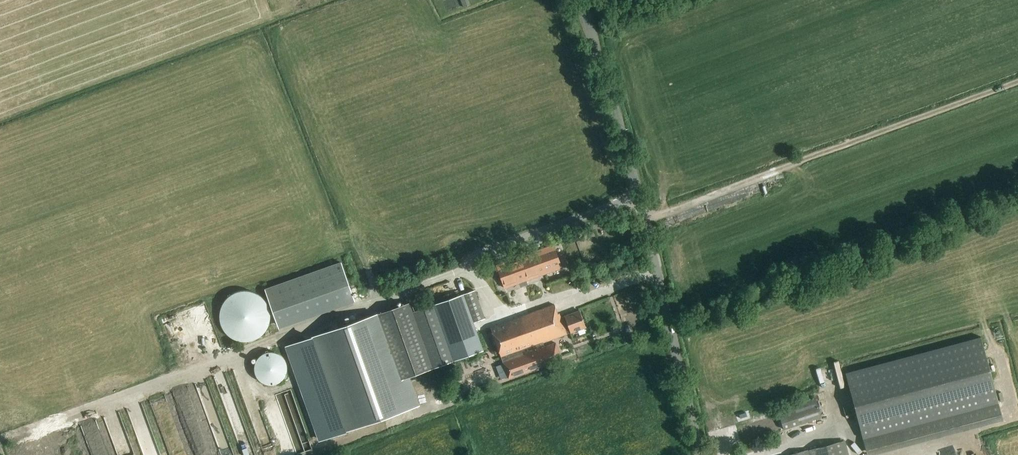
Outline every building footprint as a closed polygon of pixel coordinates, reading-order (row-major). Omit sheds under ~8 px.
[(463,8),(469,5),(467,0),(459,0),(463,8)] [(553,245),(496,265),(505,288),(518,283),(519,283),(519,285),(526,283),(526,281),(561,268),(553,245)] [(341,261),(264,289),(279,330),(356,302),(341,261)] [(454,361),(483,350),(473,323),(484,318),(474,290),(434,304),(454,361)] [(219,310),(218,318),(219,325),(223,331),(227,336),(233,340),(240,342),(247,342),(254,340),(260,337),(264,332),(268,326),(269,320),(269,313),(267,307),(263,300),(257,295),(250,292),(242,291),(234,293),(228,297),(222,303),(219,310)] [(454,361),(434,304),(412,312),(409,303),(283,347),(317,442),(414,408),(403,378),(454,361)] [(543,343),(585,327),(579,311),(561,318),(559,313),(557,314),(553,304),(490,327),(508,380),(562,360),(555,343),(544,347),(543,343)] [(980,337),(845,373),(867,454),(874,454),(1003,421),(980,337)] [(259,357),(256,360),(255,362),(254,365),(254,368),(255,373),(257,378),(260,381),(264,383),(268,385),(271,385),(275,384),(280,382),(283,379),(285,375),(286,371),(287,366),(286,362),(284,358),(281,356),(278,354),(274,352),(270,352),(266,352),(262,354),(259,357)] [(777,412),(783,430),(821,417),(815,399),(777,412)] [(845,441),(793,454),(848,454),(845,441)]
